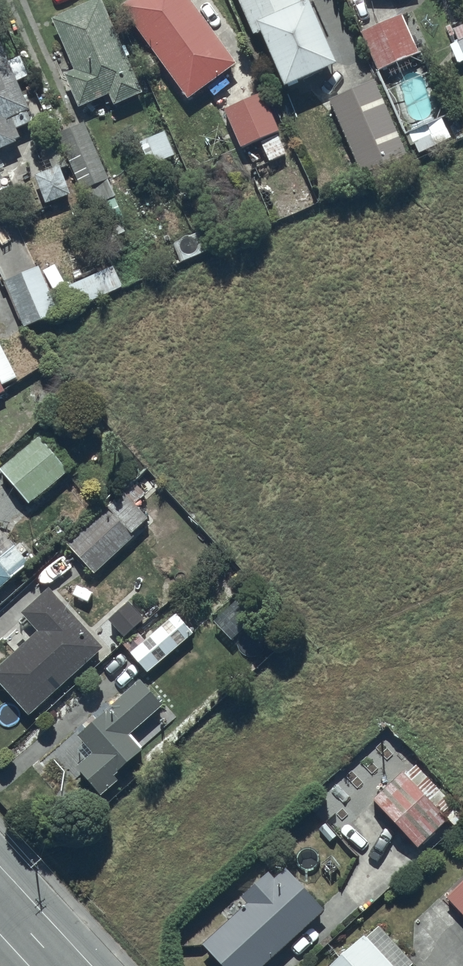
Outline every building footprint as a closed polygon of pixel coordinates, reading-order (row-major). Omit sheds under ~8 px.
[(52,14),(75,64),(65,68),(80,102),(109,89),(114,100),(142,87),(103,0),(82,0),(52,14)] [(121,2),(188,94),(236,59),(194,0),(123,0),(121,2)] [(256,37),(264,33),(286,86),(339,64),(311,1),(304,4),(302,0),(240,0),(256,37)] [(403,10),(361,27),(404,133),(409,131),(417,152),(453,137),(443,114),(448,111),(421,46),(418,47),(403,10)] [(462,58),(462,20),(453,24),(458,37),(449,41),(457,60),(462,58)] [(16,138),(15,134),(19,132),(16,124),(31,118),(29,115),(33,114),(0,34),(0,144),(16,138)] [(375,75),(329,95),(362,170),(408,150),(375,75)] [(264,92),(225,109),(241,147),(261,139),(270,161),(287,154),(279,136),(282,135),(264,92)] [(122,213),(84,118),(58,128),(82,187),(85,186),(113,254),(123,250),(115,232),(125,228),(119,214),(122,213)] [(165,127),(140,138),(150,162),(175,151),(165,127)] [(44,199),(69,190),(61,165),(67,163),(58,136),(44,141),(52,164),(35,170),(44,199)] [(173,242),(180,259),(217,244),(209,224),(175,238),(176,241),(173,242)] [(59,307),(38,262),(3,279),(24,323),(59,307)] [(113,262),(61,284),(70,306),(123,283),(113,262)] [(4,386),(2,381),(16,373),(0,341),(0,388),(4,386)] [(69,466),(39,431),(0,464),(0,466),(28,500),(69,466)] [(94,569),(133,531),(131,529),(147,513),(136,502),(154,484),(145,475),(147,472),(144,469),(68,542),(94,569)] [(29,560),(14,541),(0,553),(0,583),(29,560)] [(28,706),(100,643),(48,584),(21,608),(38,627),(0,660),(0,675),(28,706)] [(143,616),(127,598),(110,614),(126,631),(143,616)] [(194,628),(177,609),(130,648),(148,669),(194,628)] [(163,700),(139,674),(79,732),(85,738),(78,745),(87,755),(78,764),(103,791),(119,776),(115,771),(143,744),(130,731),(163,700)] [(373,795),(418,842),(447,815),(454,823),(462,814),(462,806),(418,758),(406,770),(403,767),(373,795)] [(247,899),(202,940),(225,965),(257,965),(325,905),(287,862),(274,873),(269,866),(241,892),(247,899)] [(446,892),(462,910),(462,877),(446,892)] [(362,930),(324,965),(405,965),(414,958),(379,921),(366,933),(362,930)]
